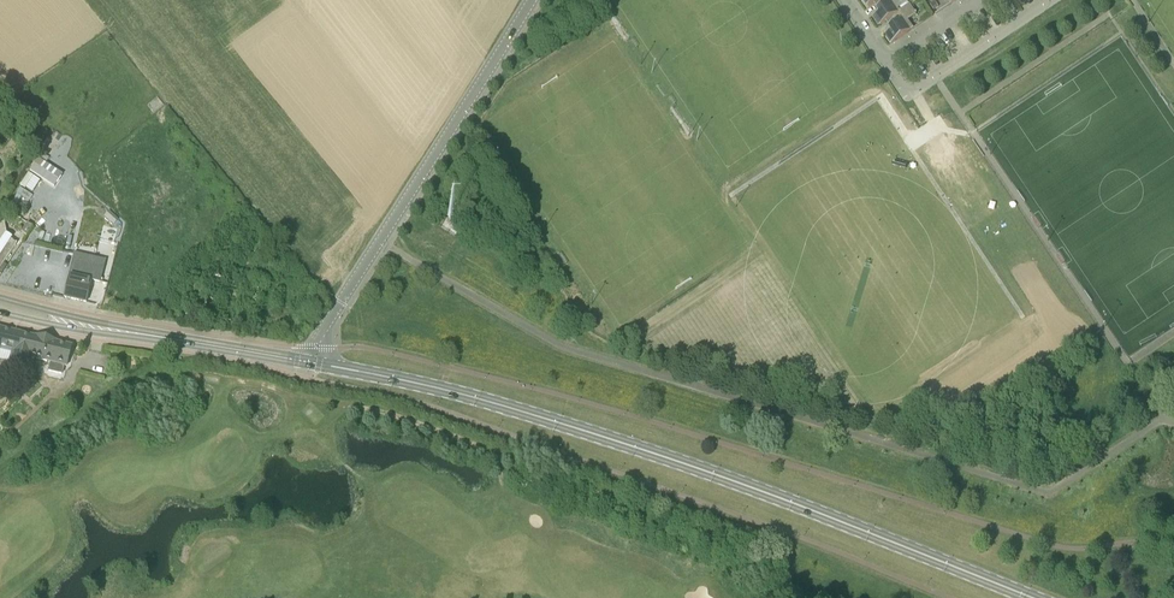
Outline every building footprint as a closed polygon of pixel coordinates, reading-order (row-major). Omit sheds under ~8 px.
[(902,10),(896,3),(900,0),(880,0),(875,4),(878,9),(878,10),(878,11),(879,10),(880,12),(875,16),(881,25),(887,22),(902,11),(902,10)] [(902,11),(887,22),(890,27),(890,28),(890,29),(891,28),(892,30),(887,34),(893,43),(892,43),(892,44),(914,29),(914,28),(914,29),(908,21),(917,15),(910,5),(902,10),(902,11)] [(38,158),(29,171),(55,188),(63,175),(38,158)] [(28,173),(20,185),(25,188),(33,176),(28,173)] [(457,221),(450,231),(456,235),(463,224),(457,221)] [(17,244),(11,239),(12,237),(7,234),(5,222),(3,223),(1,223),(0,224),(0,269),(17,244)] [(86,302),(88,293),(103,297),(115,246),(100,242),(96,258),(74,252),(69,275),(63,297),(86,302)] [(11,353),(7,367),(29,373),(32,359),(36,337),(0,328),(0,350),(11,353)] [(66,368),(69,358),(72,346),(55,342),(55,341),(36,337),(32,359),(66,368)]
